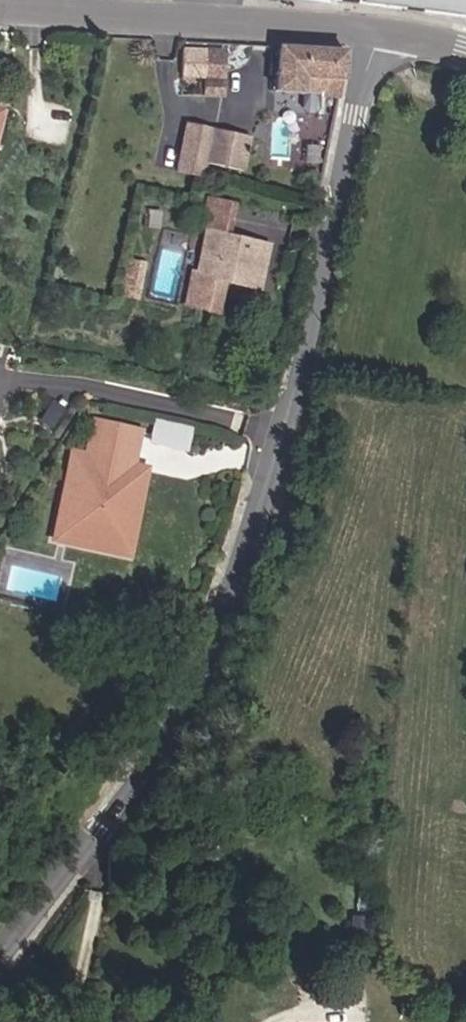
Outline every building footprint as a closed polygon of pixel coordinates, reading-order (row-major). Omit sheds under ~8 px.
[(364,1),(465,11),(465,0),(309,0),(364,1)] [(184,76),(199,81),(203,47),(172,44),(169,62),(185,64),(184,76)] [(221,49),(203,47),(199,81),(198,92),(216,94),(221,49)] [(341,53),(276,47),(275,91),(342,94),(341,53)] [(190,120),(188,131),(196,132),(198,122),(190,120)] [(238,168),(246,133),(209,125),(202,160),(238,168)] [(196,132),(188,131),(186,137),(183,148),(202,152),(206,135),(196,132)] [(221,225),(227,198),(211,195),(205,221),(221,225)] [(181,300),(211,307),(219,270),(257,279),(266,241),(204,226),(193,268),(196,269),(193,281),(186,279),(181,300)] [(137,259),(123,255),(114,286),(128,290),(137,259)] [(186,279),(193,281),(196,269),(193,268),(189,267),(186,279)] [(190,445),(194,423),(156,417),(153,440),(190,445)] [(142,432),(99,420),(95,436),(137,448),(142,432)] [(137,448),(95,436),(90,454),(132,465),(137,448)] [(63,497),(72,500),(66,524),(116,538),(123,514),(133,517),(146,469),(132,465),(90,454),(76,450),(63,497)] [(72,500),(63,497),(53,532),(63,534),(66,524),(72,500)] [(133,517),(123,514),(116,538),(114,549),(123,551),(133,517)] [(116,538),(66,524),(63,534),(114,549),(116,538)]
